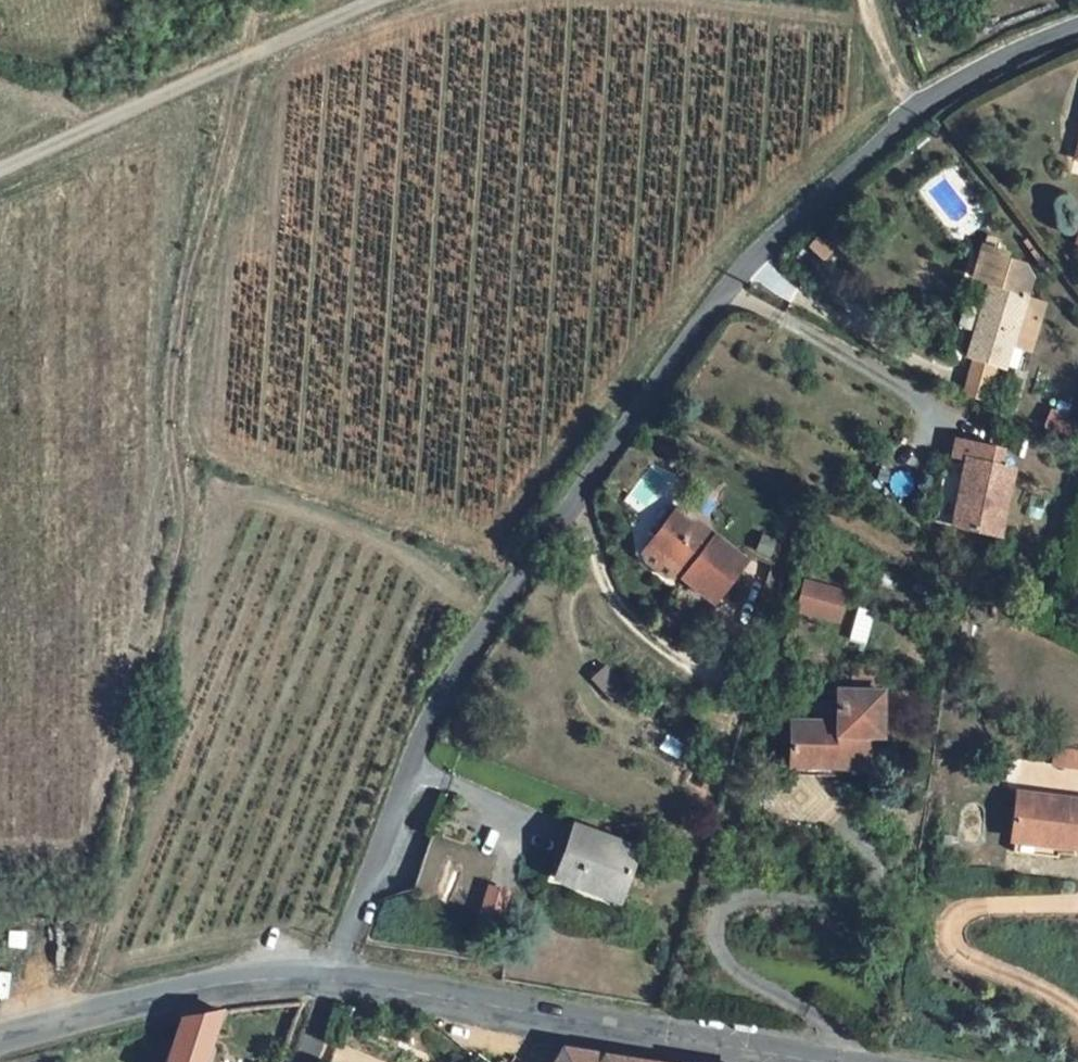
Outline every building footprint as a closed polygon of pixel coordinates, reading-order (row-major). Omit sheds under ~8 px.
[(1061,96),(1045,164),(1077,172),(1077,100),(1061,96)] [(961,269),(939,263),(930,293),(947,299),(955,301),(941,352),(933,350),(927,368),(964,378),(975,338),(982,315),(984,309),(966,304),(974,279),(973,278),(960,275),(961,269)] [(984,309),(989,292),(974,279),(966,304),(984,309)] [(987,342),(994,319),(982,315),(975,338),(987,342)] [(915,539),(961,549),(974,483),(961,480),(964,464),(918,455),(912,484),(926,487),(915,539)] [(714,557),(642,510),(617,546),(656,571),(651,577),(686,599),(714,557)] [(617,546),(613,552),(651,577),(656,571),(617,546)] [(839,622),(849,589),(803,575),(793,609),(839,622)] [(805,764),(838,766),(840,724),(856,725),(858,678),(821,676),(820,710),(761,705),(759,743),(806,745),(805,764)] [(806,745),(759,743),(758,761),(805,764),(806,745)] [(1077,771),(1077,748),(1054,748),(1053,771),(1077,771)] [(988,832),(987,837),(1028,845),(1028,849),(1077,859),(1077,804),(991,787),(981,832),(988,832)] [(566,830),(546,880),(609,904),(628,851),(566,830)] [(402,893),(467,915),(487,860),(422,837),(402,893)] [(987,837),(984,850),(1026,858),(1028,849),(1028,845),(987,837)] [(215,1014),(210,1014),(168,1024),(155,1061),(197,1061),(215,1014)] [(637,1060),(558,1047),(549,1061),(636,1061),(637,1060)]
